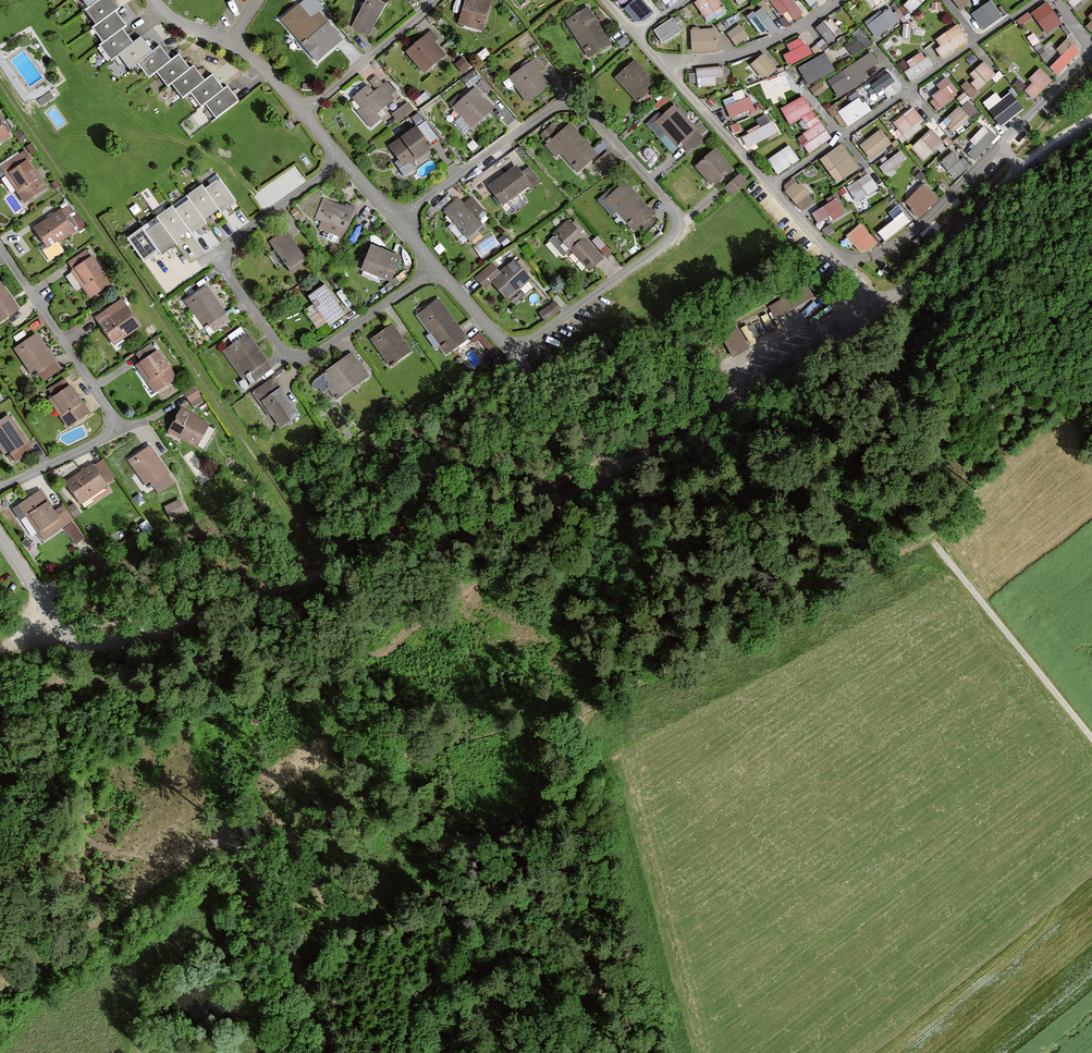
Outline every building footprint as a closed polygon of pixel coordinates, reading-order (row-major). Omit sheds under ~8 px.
[(86,8),(98,0),(80,0),(86,8)] [(109,0),(98,0),(86,8),(82,11),(93,26),(112,12),(116,10),(109,0)] [(376,0),(367,0),(350,28),(368,38),(386,6),(376,0)] [(459,25),(483,32),(493,0),(467,0),(459,25)] [(642,0),(634,0),(624,8),(635,21),(645,21),(653,13),(642,0)] [(693,3),(705,20),(721,8),(716,0),(698,0),(693,3)] [(789,0),(771,0),(769,1),(788,22),(799,12),(789,0)] [(810,9),(821,0),(802,0),(810,9)] [(885,0),(864,0),(874,11),(885,1),(885,0)] [(904,6),(913,16),(929,0),(910,0),(904,6)] [(971,14),(983,30),(1002,16),(991,0),(990,0),(971,14)] [(1074,9),(1085,0),(1066,0),(1074,9)] [(335,44),(297,3),(277,22),(314,63),(335,44)] [(1059,24),(1046,3),(1030,13),(1044,34),(1059,24)] [(608,42),(586,7),(563,22),(585,57),(608,42)] [(775,26),(760,8),(746,19),(762,38),(775,26)] [(889,10),(867,27),(876,39),(899,22),(889,10)] [(1084,17),(1091,26),(1091,10),(1084,17)] [(123,27),(112,12),(93,26),(90,29),(100,43),(119,30),(123,27)] [(672,17),(653,30),(662,45),(682,32),(672,17)] [(841,32),(829,17),(814,29),(827,44),(841,32)] [(747,38),(737,24),(723,34),(733,47),(747,38)] [(966,40),(954,24),(933,41),(945,57),(966,40)] [(714,29),(688,31),(689,52),(716,51),(714,29)] [(130,44),(119,30),(100,43),(97,46),(108,61),(115,55),(130,44)] [(863,45),(854,32),(834,45),(843,58),(863,45)] [(444,55),(425,33),(403,51),(422,73),(444,55)] [(800,36),(784,45),(789,53),(782,56),(788,67),(810,55),(800,36)] [(148,53),(137,39),(130,44),(115,55),(125,70),(134,64),(148,53)] [(1079,53),(1070,44),(1048,66),(1057,75),(1079,53)] [(167,61),(156,47),(148,53),(134,64),(145,78),(155,70),(167,61)] [(840,96),(884,66),(872,49),(829,78),(840,96)] [(924,53),(901,68),(910,82),(933,66),(924,53)] [(189,69),(177,54),(167,61),(155,70),(166,85),(170,83),(189,69)] [(775,69),(762,54),(750,65),(763,80),(775,69)] [(820,55),(799,67),(807,80),(828,69),(820,55)] [(655,83),(632,59),(612,77),(635,102),(655,83)] [(549,84),(530,60),(508,77),(527,101),(549,84)] [(993,74),(982,62),(965,78),(977,90),(993,74)] [(203,81),(192,66),(189,69),(170,83),(181,98),(189,92),(203,81)] [(720,66),(694,69),(696,89),(721,86),(720,66)] [(1051,81),(1038,68),(1019,87),(1032,100),(1051,81)] [(900,86),(887,69),(872,80),(885,97),(900,86)] [(223,91),(211,75),(203,81),(189,92),(200,107),(204,104),(223,91)] [(781,77),(759,87),(766,102),(788,92),(781,77)] [(958,94),(945,78),(928,91),(941,107),(958,94)] [(372,92),(368,86),(350,101),(372,127),(385,116),(379,109),(398,94),(386,80),(372,92)] [(491,108),(473,87),(451,106),(469,127),(491,108)] [(238,103),(227,88),(223,91),(204,104),(216,120),(238,103)] [(50,91),(38,99),(42,106),(55,97),(50,91)] [(1024,109),(1010,92),(988,110),(1001,127),(1024,109)] [(748,97),(724,106),(729,119),(752,109),(748,97)] [(831,139),(803,97),(780,110),(790,126),(801,119),(809,131),(797,139),(809,155),(831,139)] [(860,97),(838,113),(849,128),(871,113),(860,97)] [(967,111),(976,108),(972,98),(963,101),(967,111)] [(414,111),(406,102),(391,114),(399,124),(414,111)] [(702,137),(671,105),(654,121),(684,154),(702,137)] [(970,118),(959,107),(948,118),(952,122),(947,128),(953,134),(970,118)] [(927,124),(913,108),(893,125),(906,141),(927,124)] [(769,120),(740,136),(746,148),(776,132),(769,120)] [(596,152),(568,122),(547,141),(575,171),(596,152)] [(8,135),(0,123),(0,141),(8,135)] [(430,148),(412,126),(386,147),(404,169),(430,148)] [(997,138),(986,128),(963,152),(973,162),(997,138)] [(892,145),(881,130),(860,146),(871,161),(892,145)] [(944,143),(931,130),(910,150),(923,163),(944,143)] [(858,169),(840,144),(819,160),(837,184),(858,169)] [(800,161),(790,146),(768,161),(778,175),(800,161)] [(901,147),(880,164),(888,173),(909,157),(901,147)] [(732,169),(716,151),(698,167),(712,182),(714,180),(716,183),(732,169)] [(967,169),(951,151),(938,162),(954,180),(967,169)] [(26,159),(3,174),(21,202),(44,187),(26,159)] [(297,166),(256,188),(265,203),(305,181),(297,166)] [(529,186),(514,166),(486,187),(501,207),(529,186)] [(877,189),(866,174),(845,189),(856,204),(877,189)] [(746,182),(740,175),(725,188),(732,195),(746,182)] [(220,178),(205,189),(218,207),(222,212),(236,202),(220,178)] [(814,199),(794,179),(783,190),(803,210),(814,199)] [(652,212),(622,181),(603,199),(633,231),(652,212)] [(202,184),(187,194),(190,198),(204,217),(218,207),(205,189),(202,184)] [(924,185),(905,204),(912,210),(909,213),(918,221),(939,199),(924,185)] [(459,197),(441,210),(464,240),(481,227),(459,197)] [(190,198),(175,208),(189,228),(191,232),(206,221),(204,217),(190,198)] [(353,210),(322,198),(311,226),(342,238),(353,210)] [(842,212),(833,199),(810,215),(819,228),(842,212)] [(172,205),(157,215),(160,219),(174,238),(189,228),(175,208),(172,205)] [(894,221),(878,234),(886,243),(911,223),(898,207),(888,214),(894,221)] [(59,209),(32,228),(46,249),(74,230),(59,209)] [(160,219),(145,230),(158,250),(161,253),(177,242),(174,238),(160,219)] [(860,224),(846,238),(859,253),(868,252),(878,245),(860,224)] [(142,226),(127,237),(143,260),(158,250),(145,230),(142,226)] [(283,229),(267,241),(290,274),(306,262),(283,229)] [(584,274),(602,258),(577,229),(558,245),(584,274)] [(598,233),(593,238),(607,254),(613,248),(598,233)] [(398,255),(367,243),(357,268),(388,280),(398,255)] [(90,254),(68,269),(87,297),(109,282),(90,254)] [(531,282),(514,262),(500,275),(490,283),(507,302),(531,282)] [(490,263),(472,279),(482,290),(490,283),(500,275),(490,263)] [(346,314),(321,282),(303,295),(328,327),(346,314)] [(18,308),(0,283),(0,319),(18,308)] [(205,284),(184,298),(203,326),(224,312),(205,284)] [(776,315),(805,300),(798,288),(770,303),(776,315)] [(547,319),(563,306),(556,297),(540,310),(547,319)] [(121,298),(93,317),(112,345),(140,327),(121,298)] [(437,298),(415,314),(445,355),(467,338),(437,298)] [(389,323),(368,338),(388,366),(409,350),(389,323)] [(241,324),(229,334),(235,340),(246,330),(241,324)] [(35,333),(12,348),(30,376),(35,373),(41,383),(60,371),(35,333)] [(246,333),(222,350),(241,377),(265,360),(246,333)] [(153,340),(137,351),(142,358),(157,348),(153,340)] [(155,350),(134,364),(153,393),(175,378),(155,350)] [(349,352),(323,372),(341,396),(367,376),(349,352)] [(272,376),(252,391),(280,429),(300,414),(272,376)] [(194,404),(204,398),(196,384),(186,390),(194,404)] [(68,385),(47,400),(67,427),(88,412),(68,385)] [(210,422),(179,406),(166,432),(197,448),(210,422)] [(0,417),(0,454),(2,456),(6,453),(12,463),(31,451),(6,413),(0,417)] [(148,444),(127,460),(149,489),(170,473),(148,444)] [(99,458),(64,483),(77,502),(113,478),(99,458)] [(38,490),(16,504),(41,542),(74,521),(63,505),(52,512),(38,490)] [(226,933),(218,948),(233,954),(239,939),(226,933)]
